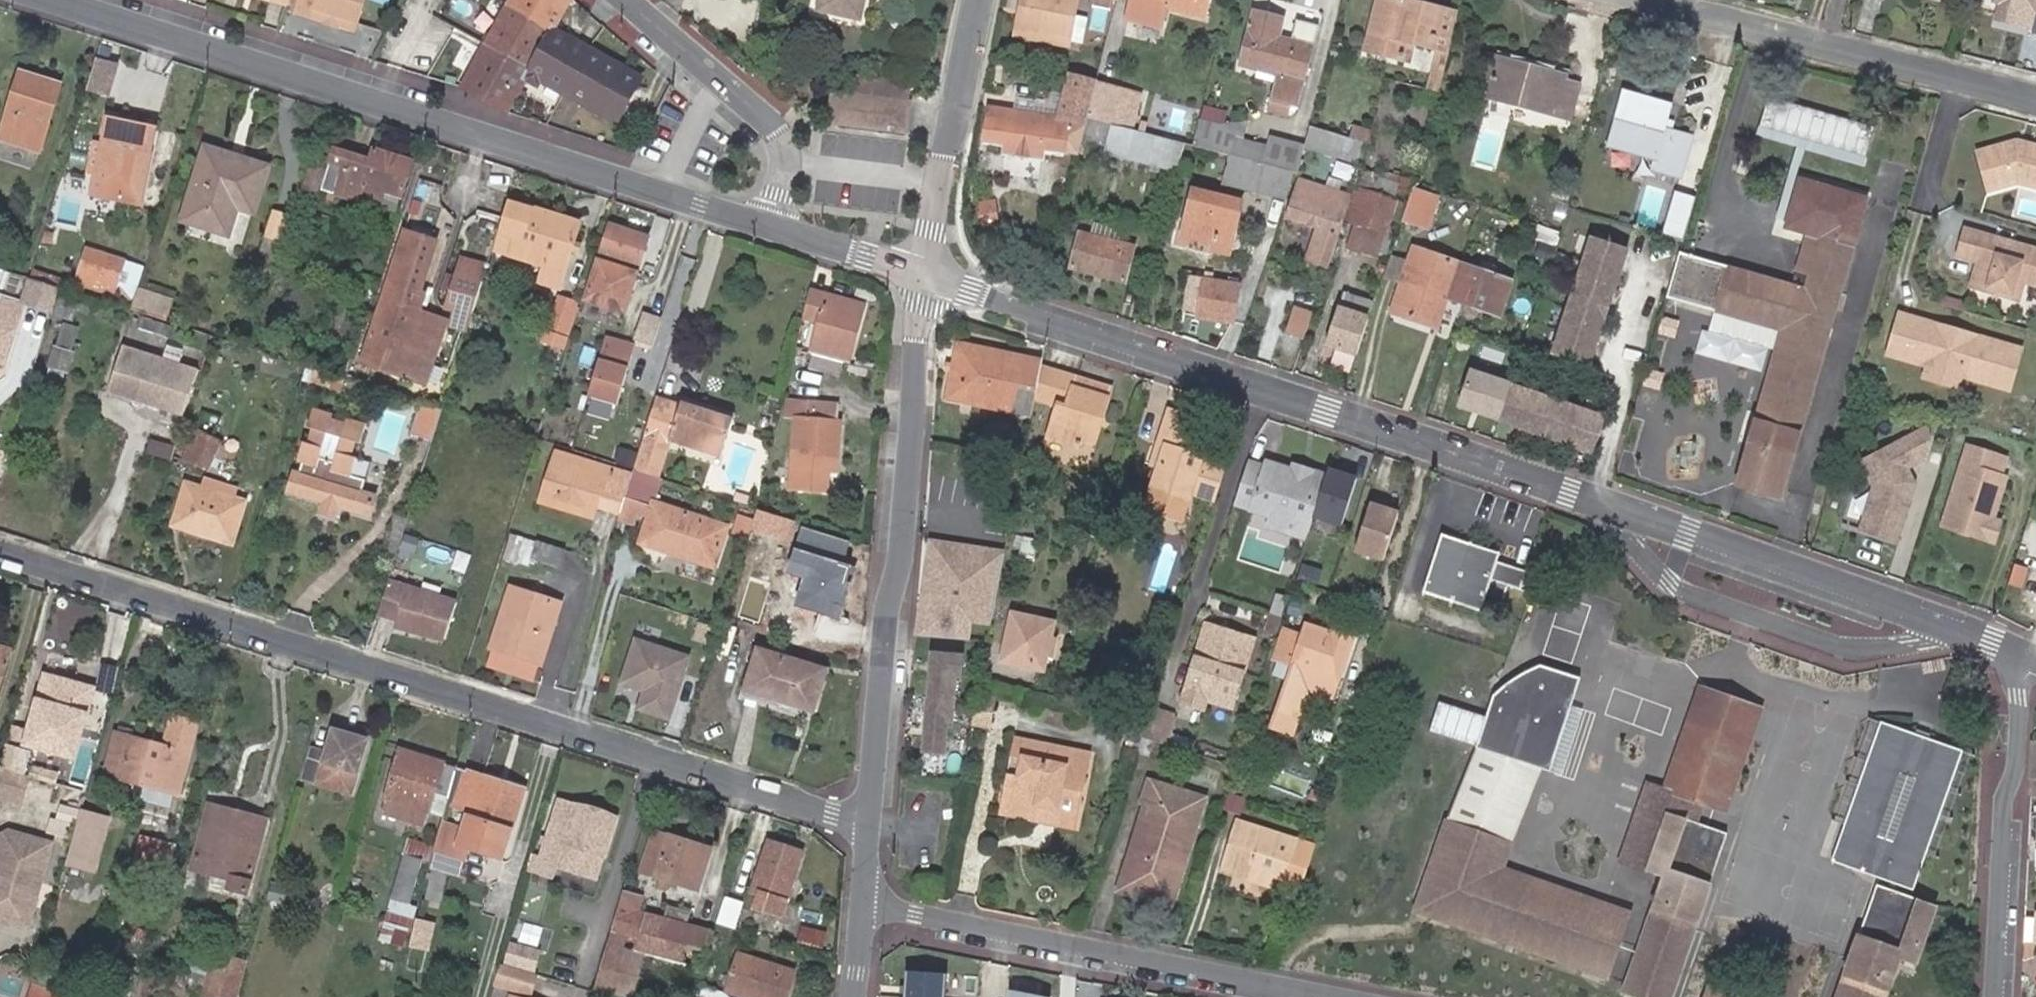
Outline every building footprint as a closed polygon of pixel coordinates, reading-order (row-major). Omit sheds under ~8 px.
[(362,0),(299,0),(297,6),(295,11),(312,16),(313,13),(326,17),(336,21),(336,23),(353,29),(362,0)] [(461,89),(506,116),(525,81),(538,89),(543,80),(621,123),(646,74),(556,25),(570,0),(511,0),(461,89)] [(818,6),(857,16),(861,0),(820,0),(818,6)] [(1025,0),(1023,0),(1013,37),(1021,39),(1031,2),(1025,0)] [(1031,2),(1021,39),(1063,49),(1075,0),(1025,0),(1031,2)] [(1204,17),(1208,0),(1137,0),(1204,17)] [(1443,50),(1453,15),(1410,4),(1399,2),(1400,0),(1375,0),(1362,50),(1401,61),(1406,42),(1411,43),(1435,50),(1443,52),(1443,50)] [(2029,32),(2034,11),(2035,11),(2035,0),(1991,0),(1990,3),(1998,5),(1993,23),(2029,32)] [(1268,35),(1273,14),(1252,9),(1239,64),(1278,73),(1304,80),(1313,46),(1317,26),(1295,21),(1290,41),(1277,37),(1268,35)] [(1282,16),(1273,14),(1268,35),(1277,37),(1282,16)] [(334,28),(336,23),(336,21),(326,17),(323,24),(334,28)] [(1406,42),(1401,61),(1406,62),(1411,43),(1406,42)] [(1437,89),(1448,51),(1443,50),(1443,52),(1435,50),(1425,87),(1437,89)] [(1485,72),(1495,74),(1497,63),(1527,70),(1529,61),(1490,52),(1485,72)] [(92,56),(86,88),(108,92),(114,60),(92,56)] [(1497,63),(1495,74),(1490,95),(1571,117),(1580,82),(1561,78),(1563,70),(1529,61),(1527,70),(1497,63)] [(20,72),(4,122),(0,133),(0,139),(37,151),(43,135),(60,85),(20,72)] [(1304,80),(1278,73),(1272,99),(1298,105),(1304,80)] [(827,121),(902,132),(910,85),(852,76),(849,96),(832,93),(827,121)] [(1043,149),(1079,154),(1082,140),(1087,119),(1096,83),(1069,77),(1058,118),(986,107),(982,142),(1004,145),(1003,154),(1040,159),(1043,149)] [(1119,89),(1096,83),(1087,119),(1111,125),(1119,89)] [(1137,95),(1119,89),(1111,125),(1113,125),(1128,129),(1137,95)] [(1620,90),(1608,135),(1644,145),(1641,155),(1653,158),(1651,166),(1679,175),(1689,136),(1671,132),(1662,129),(1669,104),(1620,90)] [(1870,160),(1878,120),(1766,97),(1758,137),(1870,160)] [(1678,106),(1669,104),(1662,129),(1671,132),(1678,106)] [(1223,118),(1200,112),(1196,127),(1219,133),(1223,118)] [(155,127),(105,117),(98,143),(92,174),(88,192),(138,203),(155,127)] [(1087,119),(1082,140),(1107,147),(1113,125),(1111,125),(1087,119)] [(1311,124),(1306,144),(1359,157),(1364,137),(1311,124)] [(1128,129),(1113,125),(1107,147),(1105,154),(1177,173),(1184,144),(1145,134),(1143,133),(1128,129)] [(1219,133),(1196,127),(1191,146),(1228,156),(1230,156),(1290,173),(1295,174),(1302,146),(1269,137),(1267,147),(1236,138),(1219,133)] [(1644,145),(1608,135),(1605,144),(1641,155),(1644,145)] [(1987,189),(2015,182),(2035,188),(2035,146),(2016,140),(1977,151),(1987,189)] [(92,174),(98,143),(90,141),(84,173),(92,174)] [(251,212),(266,167),(201,146),(177,220),(225,236),(234,207),(251,212)] [(372,161),(335,149),(323,187),(378,205),(383,190),(400,195),(413,161),(375,150),(372,161)] [(1228,156),(1217,153),(1210,180),(1219,183),(1228,156)] [(1230,156),(1228,156),(1219,183),(1283,201),(1290,173),(1230,156)] [(311,164),(302,193),(314,196),(323,169),(311,164)] [(1376,176),(1357,170),(1356,176),(1352,187),(1364,191),(1370,193),(1376,176)] [(1678,254),(1665,297),(1779,331),(1736,484),(1778,498),(1865,198),(1797,179),(1783,228),(1807,235),(1792,286),(1678,254)] [(1305,253),(1328,260),(1335,232),(1344,197),(1295,183),(1286,216),(1313,224),(1305,253)] [(1434,194),(1409,187),(1400,216),(1424,223),(1434,194)] [(394,211),(400,195),(383,190),(378,205),(394,211)] [(1239,204),(1193,191),(1179,235),(1211,243),(1209,250),(1226,256),(1239,204)] [(1385,232),(1390,217),(1385,215),(1390,200),(1370,193),(1364,191),(1352,223),(1355,224),(1346,248),(1373,257),(1382,231),(1385,232)] [(1661,237),(1681,244),(1693,201),(1674,196),(1661,237)] [(496,249),(543,265),(540,278),(559,284),(579,222),(533,207),(531,210),(511,202),(496,249)] [(271,262),(286,218),(268,212),(255,257),(271,262)] [(651,215),(648,266),(666,267),(670,216),(651,215)] [(629,285),(626,284),(630,271),(634,273),(646,235),(607,224),(593,273),(583,298),(621,310),(629,285)] [(1964,228),(1956,256),(1975,262),(1968,285),(2008,296),(2013,279),(2022,282),(2035,285),(2035,283),(2035,248),(1964,228)] [(423,383),(434,357),(446,320),(413,309),(418,291),(434,242),(403,231),(381,299),(369,337),(359,363),(423,383)] [(1134,247),(1079,234),(1073,267),(1125,280),(1134,247)] [(1590,239),(1550,359),(1586,370),(1625,251),(1590,239)] [(111,295),(122,260),(84,248),(72,282),(111,295)] [(1449,297),(1460,264),(1412,249),(1390,313),(1427,325),(1438,295),(1448,298),(1449,297)] [(456,275),(480,282),(485,265),(460,258),(456,275)] [(139,266),(122,260),(111,295),(127,300),(139,266)] [(1510,281),(1460,264),(1449,297),(1467,303),(1481,307),(1499,313),(1510,281)] [(3,289),(8,272),(0,270),(0,288),(3,289)] [(629,285),(634,273),(630,271),(626,284),(629,285)] [(471,312),(479,286),(480,282),(456,275),(447,304),(471,312)] [(27,279),(20,300),(47,309),(54,287),(27,279)] [(1236,287),(1190,279),(1184,315),(1230,322),(1236,287)] [(2013,279),(2008,296),(2017,299),(2022,282),(2013,279)] [(137,287),(129,310),(162,321),(169,299),(137,287)] [(864,302),(810,287),(802,317),(822,322),(812,353),(847,363),(864,302)] [(422,293),(418,291),(413,309),(416,310),(422,293)] [(1343,294),(1338,308),(1339,309),(1366,318),(1371,303),(1343,294)] [(574,300),(557,295),(548,328),(563,334),(574,300)] [(1436,328),(1438,328),(1448,298),(1438,295),(1427,325),(1436,328)] [(75,302),(60,297),(53,316),(69,321),(75,302)] [(1481,307),(1467,303),(1465,307),(1478,314),(1481,307)] [(1282,330),(1303,336),(1311,311),(1290,305),(1282,330)] [(466,328),(471,312),(454,307),(448,323),(466,328)] [(1336,347),(1356,353),(1367,318),(1366,318),(1339,309),(1338,308),(1337,308),(1325,343),(1336,347)] [(2018,347),(1897,313),(1885,354),(1926,365),(1922,376),(1956,386),(1959,375),(2006,388),(2018,347)] [(170,327),(154,322),(150,333),(167,337),(170,327)] [(3,361),(14,329),(0,324),(0,360),(3,361)] [(50,367),(64,371),(78,330),(64,325),(50,367)] [(563,334),(548,328),(542,329),(538,342),(563,350),(566,337),(563,334)] [(598,357),(626,366),(634,343),(605,334),(598,357)] [(106,392),(109,393),(124,347),(121,346),(106,392)] [(1042,366),(1043,362),(969,346),(957,352),(949,397),(1033,415),(1036,397),(1042,366)] [(124,347),(109,393),(181,417),(197,370),(124,347)] [(1355,353),(1336,347),(1330,365),(1349,372),(1355,353)] [(1042,366),(1036,397),(1057,405),(1048,437),(1078,447),(1081,440),(1093,445),(1111,388),(1042,366)] [(50,367),(46,380),(60,385),(64,371),(50,367)] [(1472,371),(1459,407),(1594,453),(1606,417),(1472,371)] [(679,405),(653,397),(641,435),(668,444),(669,440),(720,455),(733,414),(682,399),(679,405)] [(796,474),(795,488),(824,490),(825,471),(832,472),(837,422),(834,421),(836,402),(787,398),(786,416),(794,417),(790,474),(796,474)] [(430,442),(441,410),(419,403),(409,435),(430,442)] [(358,443),(363,423),(344,417),(343,421),(330,417),(331,414),(310,408),(304,427),(309,429),(305,442),(300,440),(294,460),(299,461),(295,475),(291,473),(285,491),(319,501),(316,511),(334,515),(337,507),(369,517),(375,497),(361,493),(363,483),(347,479),(354,457),(350,456),(354,442),(358,443)] [(1214,497),(1225,462),(1194,451),(1204,421),(1170,409),(1158,445),(1166,448),(1160,468),(1155,484),(1150,502),(1178,511),(1184,494),(1185,488),(1214,497)] [(1923,428),(1859,462),(1872,484),(1859,528),(1895,538),(1912,482),(1904,467),(1919,460),(1926,433),(1923,428)] [(200,433),(188,463),(204,470),(217,441),(200,433)] [(668,444),(641,435),(636,452),(662,459),(668,444)] [(167,459),(172,445),(148,439),(144,452),(167,459)] [(1166,448),(1158,445),(1151,466),(1160,468),(1166,448)] [(1997,454),(1966,445),(1942,526),(1992,541),(1998,520),(1992,518),(2005,476),(1992,473),(1997,454)] [(617,514),(622,497),(624,492),(629,474),(553,451),(541,489),(556,494),(555,499),(580,508),(582,503),(597,508),(617,514)] [(636,452),(631,469),(657,478),(662,459),(636,452)] [(1307,535),(1324,478),(1308,473),(1305,480),(1296,478),(1292,471),(1268,464),(1253,509),(1270,514),(1290,519),(1287,530),(1307,535)] [(1305,480),(1308,473),(1294,468),(1292,471),(1296,478),(1305,480)] [(629,474),(624,492),(651,500),(658,478),(657,478),(631,469),(629,474)] [(174,524),(232,542),(244,501),(185,483),(174,524)] [(1184,494),(1212,503),(1214,497),(1185,488),(1184,494)] [(1346,546),(1388,561),(1406,512),(1363,497),(1346,546)] [(726,524),(651,500),(637,541),(712,565),(726,524)] [(1178,511),(1150,502),(1147,510),(1174,520),(1178,511)] [(1267,524),(1287,530),(1290,519),(1270,514),(1267,524)] [(742,537),(748,520),(736,516),(730,532),(742,537)] [(829,533),(813,528),(806,552),(821,556),(829,533)] [(1499,555),(1440,535),(1421,596),(1481,615),(1487,595),(1505,602),(1510,586),(1539,595),(1543,586),(1522,577),(1524,572),(1514,568),(1496,562),(1499,555)] [(1004,550),(929,539),(916,635),(969,640),(972,623),(990,626),(1004,550)] [(565,554),(538,545),(531,563),(559,573),(565,554)] [(418,598),(405,593),(407,587),(387,581),(375,616),(395,623),(393,627),(414,634),(415,630),(443,639),(454,603),(420,591),(418,598)] [(407,587),(405,593),(418,598),(420,591),(407,587)] [(560,606),(511,591),(494,650),(541,665),(560,606)] [(1288,595),(1280,593),(1274,611),(1282,613),(1288,595)] [(1053,622),(1012,611),(1002,658),(1042,668),(1047,652),(1053,654),(1056,638),(1049,636),(1053,622)] [(1233,706),(1254,637),(1207,623),(1183,701),(1204,707),(1207,698),(1233,706)] [(1270,726),(1291,733),(1307,689),(1330,696),(1351,638),(1332,632),(1331,634),(1308,627),(1304,637),(1288,631),(1276,658),(1292,663),(1270,726)] [(634,633),(618,681),(641,689),(634,707),(670,719),(693,653),(634,633)] [(11,652),(0,648),(0,691),(11,652)] [(743,691),(812,711),(825,671),(757,648),(743,691)] [(963,680),(964,657),(928,655),(920,757),(946,759),(948,726),(954,725),(957,680),(963,680)] [(1947,659),(1926,662),(1928,671),(1949,668),(1947,659)] [(1563,705),(1571,676),(1539,667),(1536,668),(1533,668),(1530,670),(1527,671),(1524,672),(1521,674),(1517,676),(1513,678),(1509,683),(1506,685),(1503,689),(1500,693),(1497,696),(1496,698),(1494,701),(1492,705),(1477,749),(1552,775),(1572,709),(1563,705)] [(1582,679),(1571,676),(1563,705),(1572,709),(1582,679)] [(25,745),(24,747),(61,756),(69,725),(72,714),(83,717),(90,691),(73,685),(72,690),(58,686),(59,681),(42,677),(25,745)] [(1662,790),(1676,795),(1711,690),(1699,686),(1662,790)] [(1711,690),(1676,795),(1705,804),(1714,807),(1751,705),(1711,690)] [(987,727),(993,698),(976,695),(970,723),(987,727)] [(1179,710),(1143,703),(1138,730),(1174,738),(1179,710)] [(1759,708),(1751,705),(1714,807),(1720,809),(1723,810),(1759,708)] [(1261,736),(1267,714),(1257,711),(1250,732),(1261,736)] [(80,728),(83,717),(72,714),(69,725),(80,728)] [(1880,722),(1832,862),(1915,890),(1963,751),(1880,722)] [(348,794),(354,773),(364,741),(331,730),(325,750),(311,746),(300,779),(348,794)] [(98,771),(177,794),(188,755),(117,732),(116,735),(108,732),(104,750),(111,752),(108,761),(101,759),(98,771)] [(1032,818),(1050,748),(1013,741),(1010,758),(1022,761),(1019,777),(1006,774),(999,811),(1032,818)] [(1089,756),(1050,748),(1032,818),(1039,820),(1042,805),(1077,811),(1089,756)] [(1512,838),(1535,769),(1473,748),(1446,816),(1512,838)] [(446,798),(455,768),(397,749),(383,797),(405,804),(400,819),(422,826),(426,810),(431,793),(446,798)] [(1010,758),(1006,774),(1019,777),(1022,761),(1010,758)] [(1280,763),(1272,783),(1307,796),(1315,776),(1280,763)] [(430,860),(427,870),(458,879),(467,850),(501,860),(506,844),(522,789),(455,768),(446,798),(445,803),(454,805),(454,808),(469,812),(463,830),(440,824),(430,860)] [(0,773),(0,800),(15,805),(23,779),(0,773)] [(1150,782),(1125,876),(1125,877),(1140,883),(1137,892),(1162,900),(1175,859),(1183,837),(1196,796),(1150,782)] [(1705,804),(1676,795),(1662,790),(1647,785),(1619,864),(1648,872),(1670,813),(1685,818),(1699,823),(1705,804)] [(431,793),(426,810),(442,815),(445,803),(446,798),(431,793)] [(1191,839),(1203,798),(1196,796),(1183,837),(1191,839)] [(377,813),(400,819),(405,804),(383,797),(377,813)] [(572,804),(557,799),(538,860),(529,858),(527,867),(565,879),(568,870),(594,877),(600,855),(602,856),(614,820),(571,807),(572,804)] [(1042,805),(1039,820),(1074,827),(1077,811),(1042,805)] [(70,840),(64,862),(92,869),(107,819),(78,810),(74,824),(72,831),(70,840)] [(208,810),(193,869),(192,873),(224,882),(223,888),(243,894),(246,888),(246,884),(263,823),(208,810)] [(1710,882),(1669,868),(1685,818),(1670,813),(1648,872),(1666,878),(1626,994),(1635,996),(1670,996),(1710,882)] [(1633,912),(1517,872),(1502,880),(1496,868),(1504,864),(1512,838),(1446,816),(1428,868),(1429,870),(1430,872),(1431,875),(1432,877),(1433,879),(1433,881),(1434,884),(1434,886),(1434,890),(1434,892),(1434,894),(1433,897),(1433,900),(1432,903),(1431,906),(1430,909),(1428,911),(1611,975),(1633,912)] [(1701,824),(1699,823),(1685,818),(1669,868),(1710,882),(1728,833),(1701,824)] [(1302,884),(1314,848),(1240,825),(1226,868),(1280,886),(1283,878),(1302,884)] [(54,842),(2,827),(0,833),(0,917),(31,926),(54,842)] [(689,853),(692,845),(667,836),(666,839),(652,834),(638,874),(657,881),(656,884),(658,889),(665,891),(669,889),(670,884),(697,893),(707,857),(689,853)] [(164,879),(173,844),(146,837),(137,871),(164,879)] [(430,860),(433,847),(405,839),(389,896),(407,902),(420,858),(430,860)] [(785,867),(790,850),(766,841),(750,890),(760,892),(754,906),(780,914),(795,870),(785,867)] [(709,850),(692,845),(689,853),(707,857),(709,850)] [(800,853),(790,850),(785,867),(795,870),(800,853)] [(1184,861),(1175,859),(1162,900),(1171,903),(1184,861)] [(1502,880),(1517,872),(1503,867),(1504,864),(1496,868),(1502,880)] [(1415,906),(1428,911),(1430,909),(1431,906),(1432,903),(1433,900),(1433,897),(1434,894),(1434,892),(1434,890),(1434,886),(1434,884),(1433,881),(1433,879),(1432,877),(1431,875),(1430,872),(1429,870),(1428,868),(1415,906)] [(283,879),(272,877),(261,911),(272,914),(283,879)] [(437,907),(444,881),(430,877),(423,903),(437,907)] [(1140,883),(1125,877),(1122,887),(1137,892),(1140,883)] [(1877,884),(1860,934),(1900,949),(1917,898),(1877,884)] [(616,908),(636,914),(641,896),(621,891),(616,908)] [(723,896),(714,925),(731,929),(739,902),(723,896)] [(1860,934),(1838,996),(1884,996),(1897,959),(1916,964),(1936,905),(1917,898),(1900,949),(1860,934)] [(400,945),(410,907),(388,900),(377,938),(400,945)] [(605,947),(682,971),(698,976),(710,937),(691,931),(684,928),(663,922),(636,914),(616,908),(615,910),(605,947)] [(666,910),(663,922),(684,928),(688,917),(666,910)] [(2033,945),(2035,916),(2024,915),(2023,945),(2033,945)] [(822,933),(797,927),(794,940),(818,947),(822,933)] [(533,952),(509,945),(504,959),(529,967),(533,952)] [(590,996),(592,996),(675,996),(682,971),(605,947),(590,996)] [(212,953),(200,994),(211,996),(231,996),(241,961),(212,953)] [(783,995),(790,972),(737,954),(724,992),(739,996),(772,996),(774,991),(783,995)] [(533,973),(500,963),(495,982),(527,992),(533,973)] [(906,972),(904,996),(946,996),(947,974),(906,972)] [(58,987),(30,982),(27,996),(56,996),(58,987)] [(1712,985),(1708,996),(1742,996),(1712,985)] [(697,996),(724,996),(720,993),(699,987),(697,996)]
